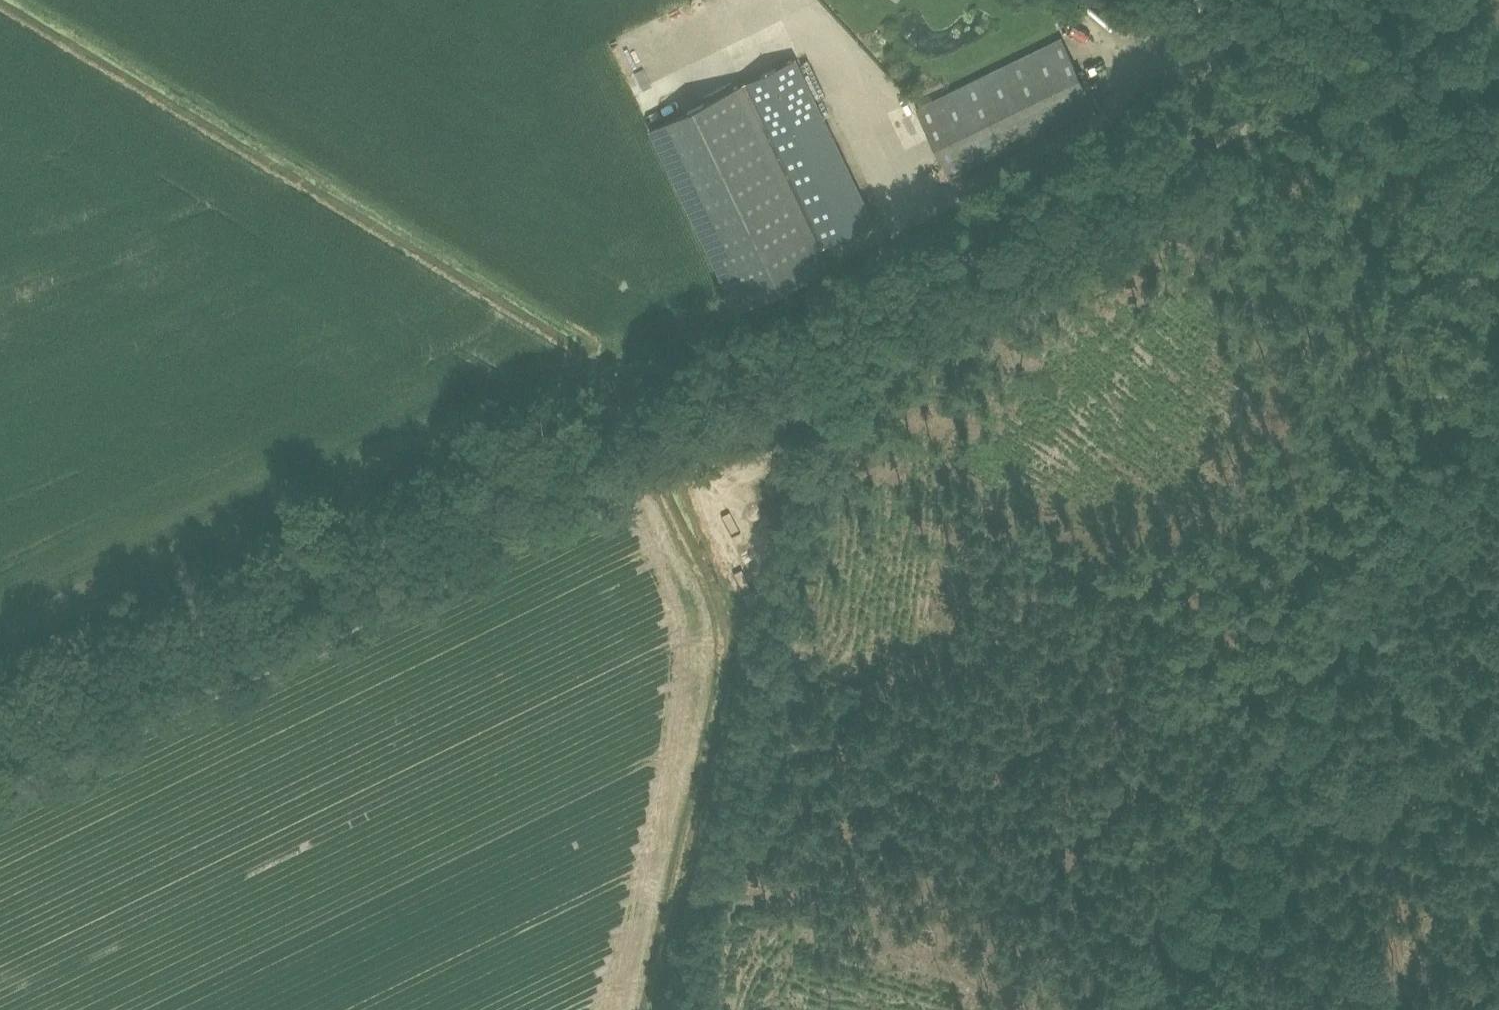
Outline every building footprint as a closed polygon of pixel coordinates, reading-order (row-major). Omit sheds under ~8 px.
[(954,182),(1097,110),(1060,37),(917,109),(954,182)] [(829,265),(820,247),(875,221),(797,58),(649,129),(737,310),(829,265)]
